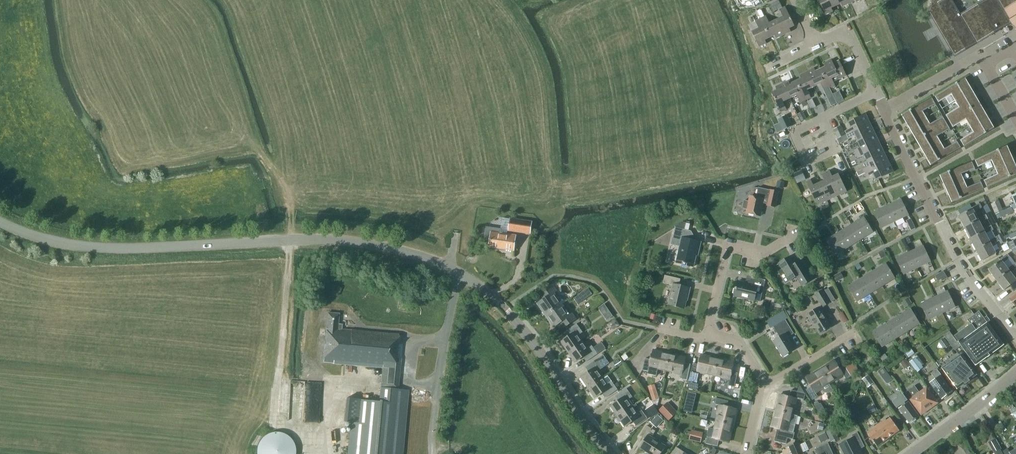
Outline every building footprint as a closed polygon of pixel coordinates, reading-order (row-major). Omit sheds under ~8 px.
[(782,8),(779,0),(778,0),(769,4),(773,12),(782,8)] [(836,6),(833,0),(818,0),(825,15),(833,12),(831,8),(836,6)] [(929,13),(935,23),(939,29),(938,29),(941,34),(945,40),(949,48),(950,48),(954,54),(953,55),(954,57),(965,51),(963,49),(986,36),(987,38),(991,36),(992,35),(991,33),(1007,24),(1008,26),(1011,24),(1008,19),(1015,14),(1015,0),(986,0),(961,15),(952,0),(932,0),(929,13)] [(776,20),(783,35),(791,32),(789,29),(794,26),(785,7),(779,10),(783,17),(776,20)] [(783,35),(776,20),(769,23),(766,16),(764,17),(760,19),(770,38),(775,36),(776,39),(783,35)] [(765,40),(770,38),(760,19),(755,21),(759,29),(752,32),(759,47),(766,44),(765,40)] [(825,68),(821,70),(830,89),(835,86),(834,82),(847,76),(839,60),(833,63),(832,59),(823,64),(825,68)] [(830,89),(821,70),(816,72),(814,69),(807,72),(814,87),(821,84),(824,91),(830,89)] [(807,90),(814,87),(807,72),(800,76),(801,79),(796,81),(805,100),(811,98),(807,90)] [(955,101),(972,91),(964,78),(934,96),(938,102),(939,102),(938,100),(943,97),(944,99),(951,95),(955,101)] [(805,100),(796,81),(791,84),(790,80),(782,84),(790,99),(796,95),(800,103),(805,100)] [(783,102),(790,99),(782,84),(775,87),(777,91),(771,93),(781,112),(786,109),(783,102)] [(979,104),(972,91),(955,101),(959,107),(952,112),(953,113),(947,117),(946,115),(945,115),(949,121),(979,104)] [(832,94),(827,97),(830,104),(836,102),(832,94)] [(902,115),(909,128),(926,118),(922,112),(929,108),(928,106),(934,103),(935,104),(931,98),(902,115)] [(816,107),(812,99),(806,102),(810,110),(816,107)] [(966,120),(970,126),(986,116),(979,104),(949,121),(953,127),(952,125),(958,122),(959,124),(966,120)] [(801,121),(806,119),(803,112),(797,114),(801,121)] [(847,135),(870,124),(865,114),(848,122),(851,128),(845,131),(847,135)] [(787,115),(779,118),(784,129),(792,126),(787,115)] [(986,116),(970,126),(973,132),(966,136),(967,138),(962,141),(961,140),(960,140),(964,147),(994,129),(986,116)] [(916,140),(946,123),(943,117),(942,117),(943,119),(937,122),(936,120),(929,125),(926,118),(909,128),(916,140)] [(924,153),(940,143),(936,137),(944,133),(943,131),(948,128),(949,129),(950,129),(946,123),(916,140),(924,153)] [(858,142),(874,134),(870,124),(847,135),(849,139),(855,136),(858,142)] [(842,137),(845,135),(841,125),(833,129),(837,139),(842,137)] [(856,154),(879,143),(874,134),(858,142),(860,148),(854,151),(856,154)] [(838,140),(840,144),(849,139),(847,135),(838,140)] [(940,143),(924,153),(931,166),(961,148),(957,142),(958,144),(952,147),(951,145),(944,150),(940,143)] [(867,161),(884,153),(879,143),(856,154),(858,158),(864,155),(867,161)] [(995,167),(1012,160),(1006,146),(975,160),(978,167),(978,165),(983,162),(984,164),(992,161),(995,167)] [(858,177),(865,174),(888,162),(884,153),(867,161),(869,166),(856,173),(858,177)] [(995,167),(998,174),(990,177),(991,179),(985,182),(984,180),(987,187),(1015,174),(1015,168),(1012,160),(995,167)] [(940,175),(946,189),(963,181),(960,175),(968,171),(967,169),(973,167),(974,169),(975,168),(972,161),(940,175)] [(888,162),(865,174),(867,177),(873,174),(876,180),(893,172),(888,162)] [(802,170),(792,174),(795,179),(804,175),(802,170)] [(826,173),(837,196),(847,191),(839,174),(833,177),(829,171),(826,173)] [(827,201),(837,196),(826,173),(821,175),(824,181),(819,184),(827,201)] [(827,201),(819,184),(813,186),(810,180),(806,182),(809,188),(817,205),(827,201)] [(783,189),(785,182),(778,181),(776,188),(783,189)] [(963,181),(946,189),(952,203),(984,189),(981,182),(980,182),(981,184),(975,186),(974,185),(966,188),(963,181)] [(775,207),(778,192),(758,188),(756,197),(750,196),(749,201),(744,200),(742,208),(747,210),(746,213),(760,216),(763,203),(767,204),(767,205),(775,207)] [(887,206),(895,222),(908,215),(900,199),(887,206)] [(995,213),(1003,210),(999,201),(991,204),(995,213)] [(857,213),(863,210),(859,204),(854,207),(857,213)] [(978,220),(977,219),(974,212),(982,208),(979,204),(972,208),(971,208),(972,209),(960,215),(958,216),(964,228),(978,220)] [(971,208),(972,208),(970,204),(958,210),(960,215),(972,209),(971,208)] [(882,228),(895,222),(887,206),(874,212),(882,228)] [(991,226),(996,223),(990,212),(983,216),(977,219),(978,220),(964,228),(970,239),(984,231),(983,230),(980,223),(987,219),(991,226)] [(851,225),(860,240),(873,232),(863,217),(851,225)] [(486,227),(484,238),(490,239),(489,247),(513,250),(515,236),(506,234),(506,230),(509,231),(511,219),(502,218),(501,229),(486,227)] [(511,219),(509,231),(530,233),(532,222),(511,219)] [(990,242),(989,241),(985,234),(998,227),(996,223),(991,226),(983,230),(984,231),(970,239),(976,250),(990,242)] [(848,248),(860,240),(851,225),(839,233),(848,248)] [(698,252),(701,242),(689,239),(691,231),(675,228),(671,244),(680,246),(676,263),(693,267),(697,252),(698,252)] [(835,255),(848,248),(839,233),(826,240),(835,255)] [(819,237),(814,239),(817,246),(822,243),(819,237)] [(990,242),(976,250),(981,261),(995,254),(991,245),(999,241),(997,237),(989,241),(990,242)] [(909,252),(917,268),(930,262),(923,246),(909,252)] [(904,275),(917,268),(909,252),(896,258),(904,275)] [(1009,271),(1007,269),(1003,263),(1010,258),(1007,254),(999,260),(1000,261),(988,270),(996,280),(1009,271)] [(795,263),(791,256),(778,264),(782,269),(778,272),(785,283),(797,276),(803,285),(812,280),(800,260),(795,263)] [(996,280),(1004,290),(1010,286),(1014,291),(1015,290),(1015,280),(1010,273),(1015,268),(1015,263),(1007,269),(1009,271),(996,280)] [(873,271),(882,286),(895,279),(885,264),(873,271)] [(870,294),(882,286),(873,271),(861,279),(870,294)] [(942,271),(937,274),(941,280),(941,281),(946,278),(942,271)] [(836,282),(843,278),(840,272),(833,276),(836,282)] [(684,308),(688,288),(679,285),(680,279),(665,275),(663,283),(673,285),(669,305),(684,308)] [(762,294),(765,280),(753,277),(751,284),(737,281),(733,298),(734,298),(734,296),(754,301),(756,292),(762,294)] [(857,302),(870,294),(861,279),(848,286),(857,302)] [(338,297),(342,288),(333,285),(330,293),(338,297)] [(562,304),(562,305),(566,302),(562,296),(558,299),(554,293),(556,291),(552,286),(541,294),(544,299),(537,304),(545,316),(562,304)] [(832,302),(839,298),(831,287),(825,291),(832,302)] [(578,304),(592,294),(588,289),(574,298),(578,304)] [(823,307),(829,303),(822,290),(815,294),(823,307)] [(934,298),(941,314),(955,307),(947,291),(934,298)] [(909,298),(902,303),(905,308),(912,304),(909,298)] [(928,320),(941,314),(934,298),(921,304),(928,320)] [(570,316),(562,305),(562,304),(545,316),(554,327),(561,322),(564,327),(576,319),(572,314),(570,316)] [(602,314),(608,309),(605,304),(598,309),(602,314)] [(830,328),(826,321),(827,320),(819,307),(807,314),(815,327),(816,326),(820,334),(830,328)] [(897,317),(907,332),(919,324),(910,309),(897,317)] [(987,323),(979,312),(967,320),(971,324),(955,336),(958,341),(957,342),(958,343),(959,343),(960,343),(959,343),(975,365),(987,357),(992,354),(991,354),(1003,345),(987,323)] [(322,362),(333,363),(333,364),(382,368),(381,377),(380,388),(379,402),(353,400),(346,399),(344,422),(351,423),(348,453),(402,453),(408,390),(398,389),(399,382),(398,382),(401,344),(398,344),(399,335),(341,330),(341,325),(337,325),(338,315),(327,314),(322,362)] [(895,339),(907,332),(897,317),(885,324),(895,339)] [(783,356),(794,349),(787,337),(794,333),(785,319),(773,326),(780,337),(774,341),(783,356)] [(615,320),(609,323),(609,325),(608,325),(608,326),(609,327),(610,328),(613,329),(619,325),(615,320)] [(568,352),(582,342),(577,336),(582,332),(576,324),(565,332),(569,336),(561,342),(568,352)] [(882,347),(895,339),(885,324),(873,332),(882,347)] [(955,351),(960,346),(949,331),(943,335),(955,351)] [(943,348),(949,343),(945,337),(939,341),(943,348)] [(582,342),(568,352),(575,362),(583,357),(586,362),(597,354),(591,346),(586,349),(582,342)] [(908,358),(914,353),(911,348),(905,353),(908,358)] [(666,370),(669,354),(653,350),(651,360),(645,358),(642,370),(648,371),(647,374),(656,376),(658,368),(666,370)] [(669,354),(666,370),(673,372),(673,373),(682,375),(681,379),(687,380),(690,364),(685,362),(686,358),(669,354)] [(588,388),(602,378),(597,372),(609,363),(603,355),(585,367),(589,372),(581,377),(588,388)] [(714,375),(717,359),(701,355),(699,364),(698,364),(698,365),(693,364),(689,381),(696,382),(699,372),(706,374),(706,373),(714,375)] [(965,384),(969,381),(968,380),(975,375),(961,355),(942,368),(957,388),(964,383),(965,384)] [(917,372),(923,368),(916,358),(910,362),(917,372)] [(717,359),(714,375),(721,377),(729,379),(728,385),(734,387),(737,373),(732,372),(734,362),(717,359)] [(910,366),(906,359),(900,363),(904,369),(910,366)] [(820,369),(829,384),(836,379),(836,380),(843,375),(846,379),(851,376),(845,366),(839,369),(834,360),(820,369)] [(882,377),(888,373),(884,367),(878,371),(882,377)] [(806,390),(812,400),(817,397),(815,393),(822,389),(824,393),(828,393),(833,390),(829,384),(820,369),(806,378),(811,387),(806,390)] [(942,400),(943,398),(945,398),(947,397),(948,395),(952,392),(941,376),(937,369),(931,373),(935,380),(930,383),(942,400)] [(868,387),(873,384),(868,377),(863,380),(868,387)] [(602,378),(588,388),(595,398),(603,393),(606,397),(617,390),(611,381),(606,385),(602,378)] [(919,393),(914,386),(906,393),(911,400),(911,399),(921,414),(923,413),(924,413),(926,412),(926,410),(937,403),(926,388),(919,393)] [(618,416),(632,407),(627,400),(632,397),(626,388),(615,396),(618,401),(611,406),(618,416)] [(656,389),(650,391),(652,400),(659,398),(656,389)] [(792,415),(792,414),(794,407),(796,399),(804,401),(805,394),(791,390),(789,397),(780,394),(775,411),(792,415)] [(694,403),(696,393),(687,391),(685,401),(694,403)] [(909,423),(919,416),(903,394),(892,402),(897,408),(901,405),(902,407),(899,409),(899,410),(899,411),(901,414),(902,414),(909,423)] [(716,422),(732,425),(736,409),(727,407),(728,401),(716,398),(715,404),(719,405),(717,414),(718,414),(716,422)] [(668,421),(677,413),(668,402),(659,410),(668,421)] [(857,409),(854,403),(844,408),(848,414),(857,409)] [(636,404),(632,407),(618,416),(625,427),(633,421),(636,426),(647,419),(641,410),(640,409),(639,410),(636,404)] [(651,418),(659,412),(653,405),(645,410),(651,418)] [(798,416),(792,414),(792,415),(775,411),(771,427),(781,429),(779,436),(776,435),(774,441),(786,444),(787,438),(793,440),(795,433),(793,432),(798,416)] [(656,428),(664,421),(658,415),(650,423),(656,428)] [(878,424),(888,438),(899,430),(890,418),(887,421),(885,419),(878,424)] [(732,425),(716,422),(714,429),(709,428),(706,443),(717,446),(719,440),(729,442),(732,425)] [(877,447),(888,438),(878,424),(870,430),(872,432),(868,434),(877,447)] [(665,446),(651,437),(655,431),(647,426),(640,436),(645,439),(639,448),(649,453),(660,453),(665,446)] [(831,442),(839,438),(833,427),(825,431),(831,442)] [(701,443),(703,433),(691,430),(689,440),(701,443)] [(821,443),(828,439),(825,433),(818,436),(821,443)] [(859,449),(864,447),(857,433),(851,435),(853,438),(840,445),(845,453),(861,453),(859,449)] [(259,453),(294,453),(295,437),(260,436),(259,453)] [(798,441),(788,446),(792,453),(804,453),(798,441)] [(828,443),(815,449),(817,453),(833,453),(828,443)] [(1001,448),(1003,451),(1002,451),(1004,453),(1015,453),(1015,449),(1010,453),(1007,448),(1005,445),(1001,448)]
